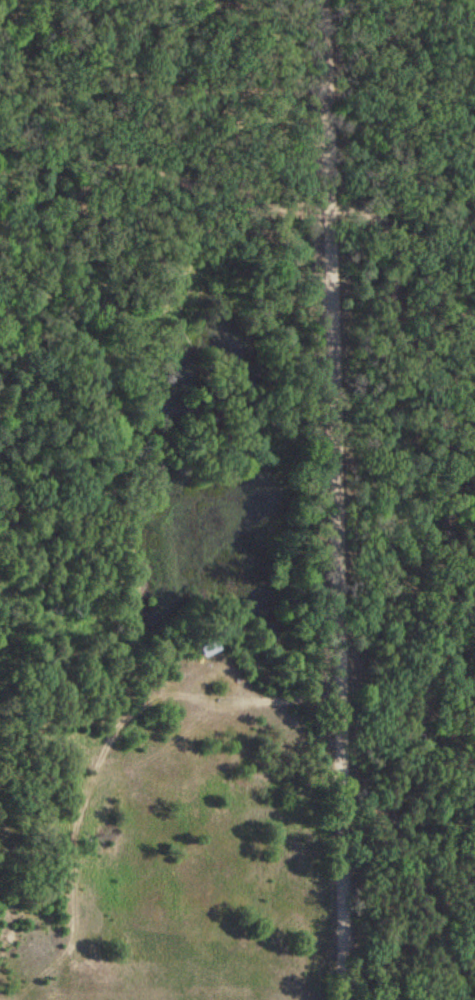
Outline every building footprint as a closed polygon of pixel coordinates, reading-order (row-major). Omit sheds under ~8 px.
[(197,635),(202,645),(218,637),(213,627),(197,635)]
